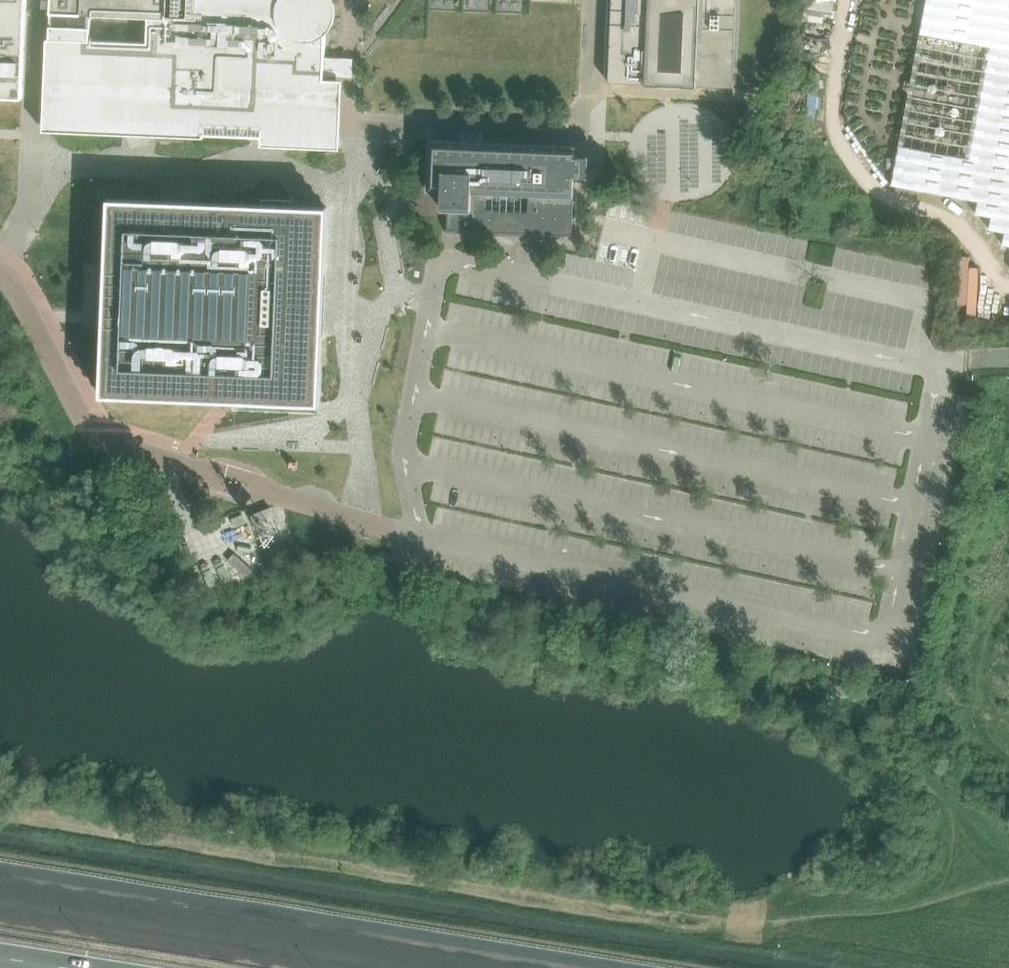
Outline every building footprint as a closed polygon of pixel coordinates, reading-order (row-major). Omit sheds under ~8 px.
[(22,98),(26,0),(0,0),(0,97),(22,98)] [(46,130),(322,139),(327,0),(209,0),(207,44),(186,43),(187,18),(198,18),(199,0),(51,0),(51,13),(72,13),(71,39),(50,38),(46,130)] [(609,81),(733,87),(736,0),(612,0),(609,81)] [(892,182),(979,199),(976,213),(992,216),(989,228),(1005,231),(1003,244),(1008,245),(1008,0),(926,0),(892,182)] [(529,194),(527,236),(572,238),(575,176),(588,177),(589,155),(576,154),(576,144),(429,138),(427,190),(443,191),(442,209),(448,209),(447,233),(495,235),(496,210),(486,209),(487,192),(529,194)] [(319,403),(322,336),(324,273),(327,207),(297,206),(261,204),(194,202),(162,200),(110,198),(102,394),(208,398),(218,399),(223,399),(319,403)] [(256,525),(275,517),(271,506),(252,514),(256,525)] [(291,558),(285,543),(266,551),(271,566),(291,558)]
